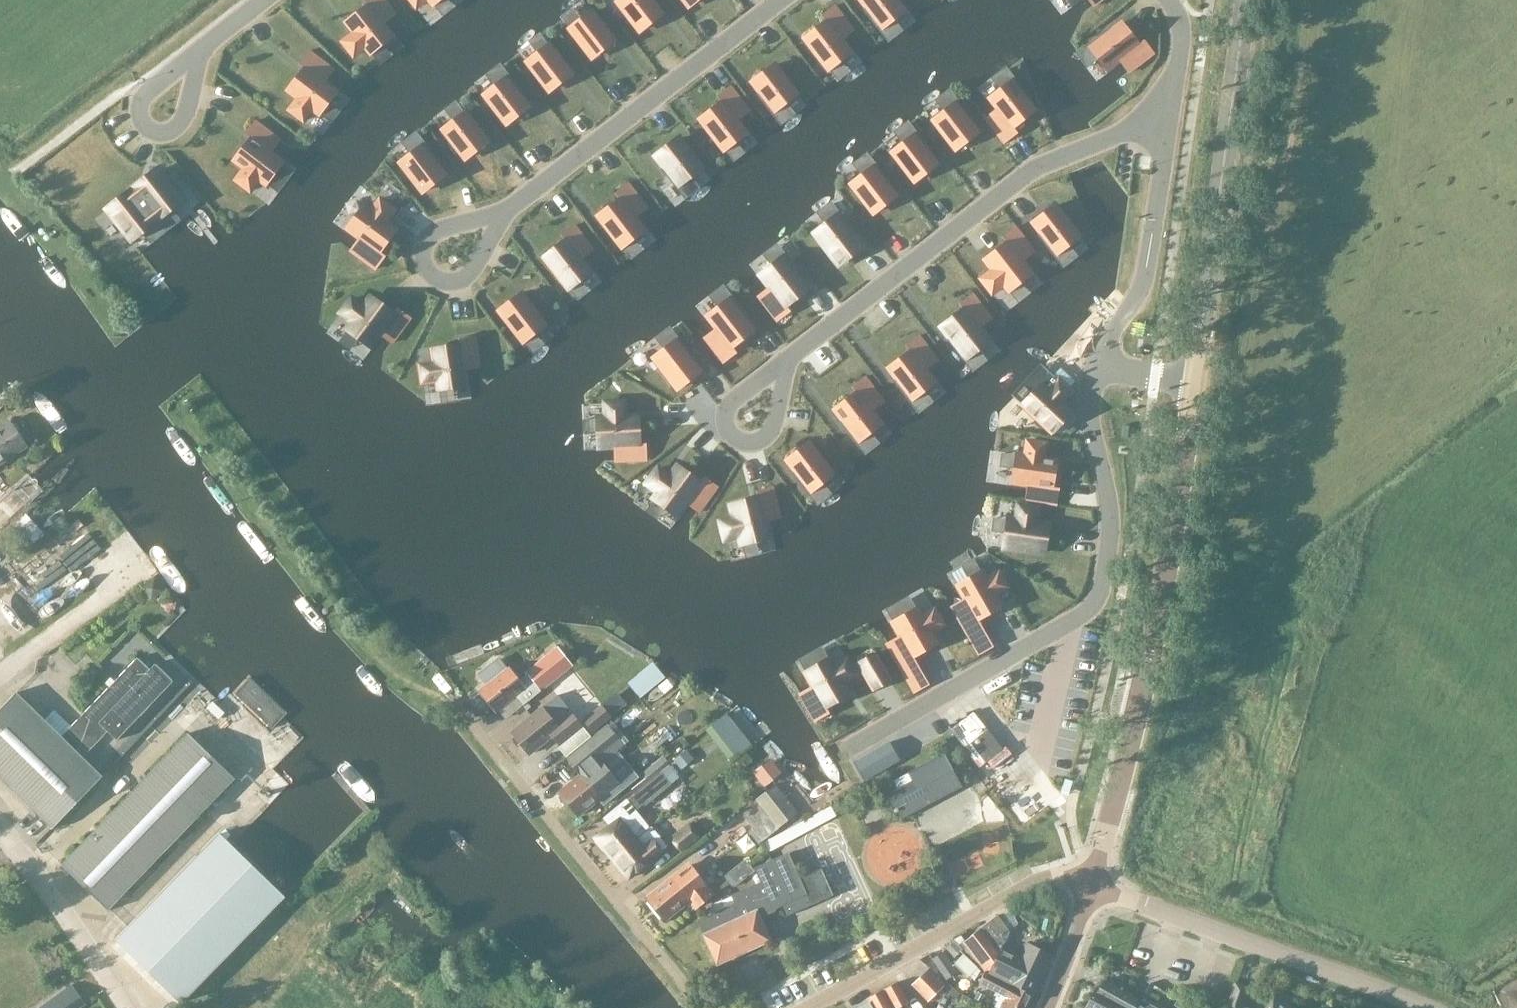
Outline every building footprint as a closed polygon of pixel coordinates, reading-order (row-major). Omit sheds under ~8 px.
[(616,3),(638,31),(661,14),(650,0),(620,0),(616,3)] [(864,8),(872,17),(868,19),(876,29),(879,27),(880,28),(893,18),(903,10),(895,0),(859,0),(864,8)] [(391,36),(382,24),(367,6),(345,23),(353,33),(341,42),(352,56),(364,47),(369,54),(391,36)] [(569,29),(568,30),(590,58),(613,40),(591,12),(581,20),(569,29)] [(850,52),(841,40),(826,21),(825,22),(803,39),(827,70),(827,69),(839,60),(850,52)] [(1098,35),(1086,44),(1089,47),(1098,59),(1106,69),(1118,60),(1137,46),(1119,23),(1109,31),(1100,38),(1098,35)] [(525,63),(548,91),(571,73),(548,45),(536,54),(525,63)] [(773,64),(750,82),(758,92),(763,99),(760,102),(768,112),(775,106),(777,108),(784,103),(796,94),(773,64)] [(335,92),(324,83),(304,69),(287,91),(297,99),(288,110),(302,121),(311,110),(317,115),(327,103),(335,92)] [(494,87),(483,96),(505,124),(528,106),(521,97),(515,89),(517,87),(510,77),(507,79),(506,78),(494,87)] [(999,91),(988,99),(996,109),(1010,128),(1011,127),(1034,110),(1026,100),(1020,92),(1023,90),(1015,80),(1012,83),(1011,81),(999,91)] [(722,102),(698,120),(722,150),(723,150),(734,141),(745,133),(736,121),(722,102)] [(942,113),(932,121),(954,150),(977,132),(969,122),(963,115),(966,112),(959,103),(956,105),(955,103),(942,113)] [(452,122),(441,131),(464,159),(487,141),(464,113),(452,122)] [(901,145),(891,153),(913,182),(936,164),(928,154),(922,147),(925,144),(918,134),(915,136),(914,135),(901,145)] [(258,180),(264,185),(282,162),(270,153),(250,139),(233,161),(243,169),(234,180),(249,191),(258,180)] [(678,139),(655,157),(662,166),(668,174),(665,176),(673,186),(680,180),(682,183),(689,177),(701,168),(678,139)] [(421,192),(444,174),(430,157),(433,155),(426,145),(423,147),(422,146),(399,164),(421,192)] [(860,176),(850,185),(872,213),(895,196),(887,186),(881,178),(884,176),(877,166),(874,168),(872,167),(860,176)] [(171,208),(181,201),(172,189),(182,181),(174,171),(164,179),(157,170),(135,187),(134,188),(136,191),(131,195),(129,192),(128,193),(106,210),(130,240),(140,232),(171,208)] [(620,199),(597,217),(620,247),(621,247),(632,238),(643,230),(634,218),(620,199)] [(346,230),(358,238),(378,252),(395,229),(384,222),(393,210),(379,200),(370,211),(363,206),(346,230)] [(1054,206),(1032,223),(1039,233),(1046,242),(1043,245),(1051,255),(1054,252),(1055,254),(1068,244),(1078,236),(1054,206)] [(838,218),(837,216),(824,226),(814,234),(837,264),(860,247),(853,237),(845,228),(848,225),(841,215),(838,218)] [(565,241),(543,258),(566,289),(567,288),(578,279),(589,271),(580,259),(592,250),(573,225),(560,235),(565,241)] [(991,270),(980,279),(991,294),(1002,285),(1007,291),(1018,282),(1030,273),(1021,262),(1006,243),(983,260),(991,270)] [(784,305),(806,288),(799,278),(792,269),(795,267),(787,257),(784,259),(783,258),(770,267),(760,275),(769,287),(783,306),(784,305)] [(544,325),(521,294),(498,312),(521,342),(544,325)] [(378,335),(392,315),(369,298),(362,308),(350,299),(340,313),(352,322),(346,329),(358,338),(369,346),(378,335)] [(730,301),(729,299),(717,309),(706,317),(715,328),(730,347),(753,330),(745,320),(738,311),(741,308),(733,298),(730,301)] [(963,310),(941,327),(948,337),(956,346),(953,349),(960,359),(963,356),(964,358),(977,349),(987,340),(978,328),(964,310),(963,310)] [(663,350),(652,358),(676,389),(699,371),(691,361),(684,352),(687,350),(679,340),(676,342),(675,341),(663,350)] [(465,384),(463,370),(459,346),(431,351),(433,363),(419,365),(421,383),(436,381),(437,389),(438,389),(465,384)] [(910,351),(887,369),(895,379),(902,388),(899,390),(907,400),(909,398),(911,399),(923,390),(934,382),(925,370),(910,351)] [(1041,365),(1012,396),(1013,397),(1050,432),(1070,411),(1060,403),(1070,392),(1067,389),(1074,381),(1058,367),(1051,375),(1041,366),(1041,365)] [(845,432),(853,442),(856,439),(857,441),(869,431),(880,423),(871,412),(856,393),(855,393),(833,410),(841,420),(848,429),(845,432)] [(623,417),(623,403),(604,403),(605,418),(597,418),(597,419),(598,434),(598,447),(613,447),(637,445),(637,444),(636,416),(623,417)] [(27,446),(9,420),(0,426),(0,464),(27,446)] [(1014,470),(1012,483),(1026,485),(1050,489),(1050,487),(1054,460),(1042,458),(1044,444),(1026,441),(1024,455),(1016,454),(1016,455),(1014,470)] [(797,483),(805,492),(808,490),(809,492),(821,482),(832,474),(808,443),(785,461),(793,471),(800,480),(797,483)] [(657,469),(646,483),(658,492),(653,498),(665,507),(676,515),(685,504),(699,484),(698,484),(676,467),(668,477),(657,469)] [(754,540),(768,536),(765,522),(758,499),(757,499),(730,506),(734,518),(720,522),(724,539),(738,536),(740,543),(754,540)] [(1005,534),(1003,548),(1042,553),(1046,525),(1034,523),(1036,509),(1018,506),(1016,520),(1007,519),(1007,520),(1005,534)] [(72,559),(51,569),(65,595),(85,584),(72,559)] [(968,579),(957,586),(964,598),(976,619),(1000,605),(994,594),(1007,587),(998,571),(985,579),(981,572),(980,572),(968,579)] [(153,580),(141,589),(150,602),(163,593),(153,580)] [(912,656),(936,642),(930,631),(942,624),(933,609),(921,616),(917,609),(916,610),(891,623),(899,636),(910,657),(912,656)] [(546,656),(561,674),(572,666),(557,647),(546,656)] [(873,654),(857,663),(872,690),(889,681),(873,654)] [(72,725),(66,731),(79,744),(73,749),(81,757),(93,745),(107,731),(116,739),(172,681),(155,663),(149,669),(137,658),(72,725)] [(815,667),(805,673),(812,686),(824,707),(848,693),(842,682),(855,675),(846,659),(833,666),(829,659),(828,660),(815,667)] [(499,660),(478,677),(485,686),(478,692),(494,711),(514,695),(522,706),(540,692),(525,674),(518,680),(508,667),(507,669),(499,660)] [(51,828),(102,776),(16,693),(0,710),(0,778),(51,828)] [(542,707),(511,732),(528,754),(551,735),(559,744),(582,726),(570,711),(557,695),(542,707)] [(610,717),(600,705),(582,720),(592,732),(610,717)] [(710,723),(699,733),(711,745),(721,735),(710,723)] [(580,775),(558,793),(561,796),(559,797),(565,805),(567,804),(577,816),(599,798),(603,803),(619,790),(615,785),(617,783),(601,763),(615,752),(623,746),(606,726),(566,758),(580,775)] [(234,778),(187,733),(61,865),(107,910),(234,778)] [(863,780),(899,760),(889,742),(853,763),(863,780)] [(888,795),(900,817),(958,786),(942,755),(894,780),(899,789),(888,795)] [(668,765),(634,794),(644,806),(678,778),(668,765)] [(797,813),(775,785),(739,812),(752,829),(748,832),(758,845),(797,813)] [(602,818),(609,826),(596,837),(612,856),(632,840),(635,838),(648,827),(625,798),(602,818)] [(822,824),(821,823),(835,816),(830,807),(817,814),(761,843),(767,853),(822,824)] [(701,838),(699,836),(689,823),(668,839),(680,854),(701,838)] [(632,840),(612,856),(629,877),(668,845),(651,825),(648,827),(635,838),(632,840)] [(115,941),(179,1003),(284,896),(219,834),(115,941)] [(786,854),(772,861),(756,868),(762,883),(732,896),(735,903),(698,920),(704,934),(702,934),(716,963),(768,940),(756,915),(777,905),(782,916),(831,893),(820,869),(798,879),(786,854)] [(725,875),(729,881),(748,866),(743,861),(725,875)] [(689,865),(687,866),(647,899),(663,919),(690,897),(697,906),(712,894),(689,865)] [(753,873),(748,866),(729,881),(734,887),(753,873)] [(982,928),(963,943),(980,966),(984,971),(1033,994),(1051,958),(1039,952),(1043,945),(1033,941),(1030,947),(1028,947),(1023,956),(1002,945),(1009,931),(997,916),(982,928)] [(962,949),(955,942),(947,951),(954,958),(962,949)] [(942,951),(931,959),(945,980),(956,973),(942,951)] [(911,984),(928,1000),(943,986),(926,969),(911,984)] [(1033,994),(984,971),(979,982),(1001,993),(994,1006),(998,1007),(1026,1007),(1033,994)] [(1085,1007),(1156,1007),(1139,999),(1103,980),(1098,990),(1095,988),(1085,1007)] [(883,989),(893,1007),(897,1007),(908,1003),(896,982),(883,989)] [(84,1006),(70,985),(39,1007),(81,1007),(84,1006)] [(871,1003),(873,1007),(891,1007),(881,990),(867,997),(871,1003)] [(1273,999),(1268,1007),(1289,1007),(1273,999)]
